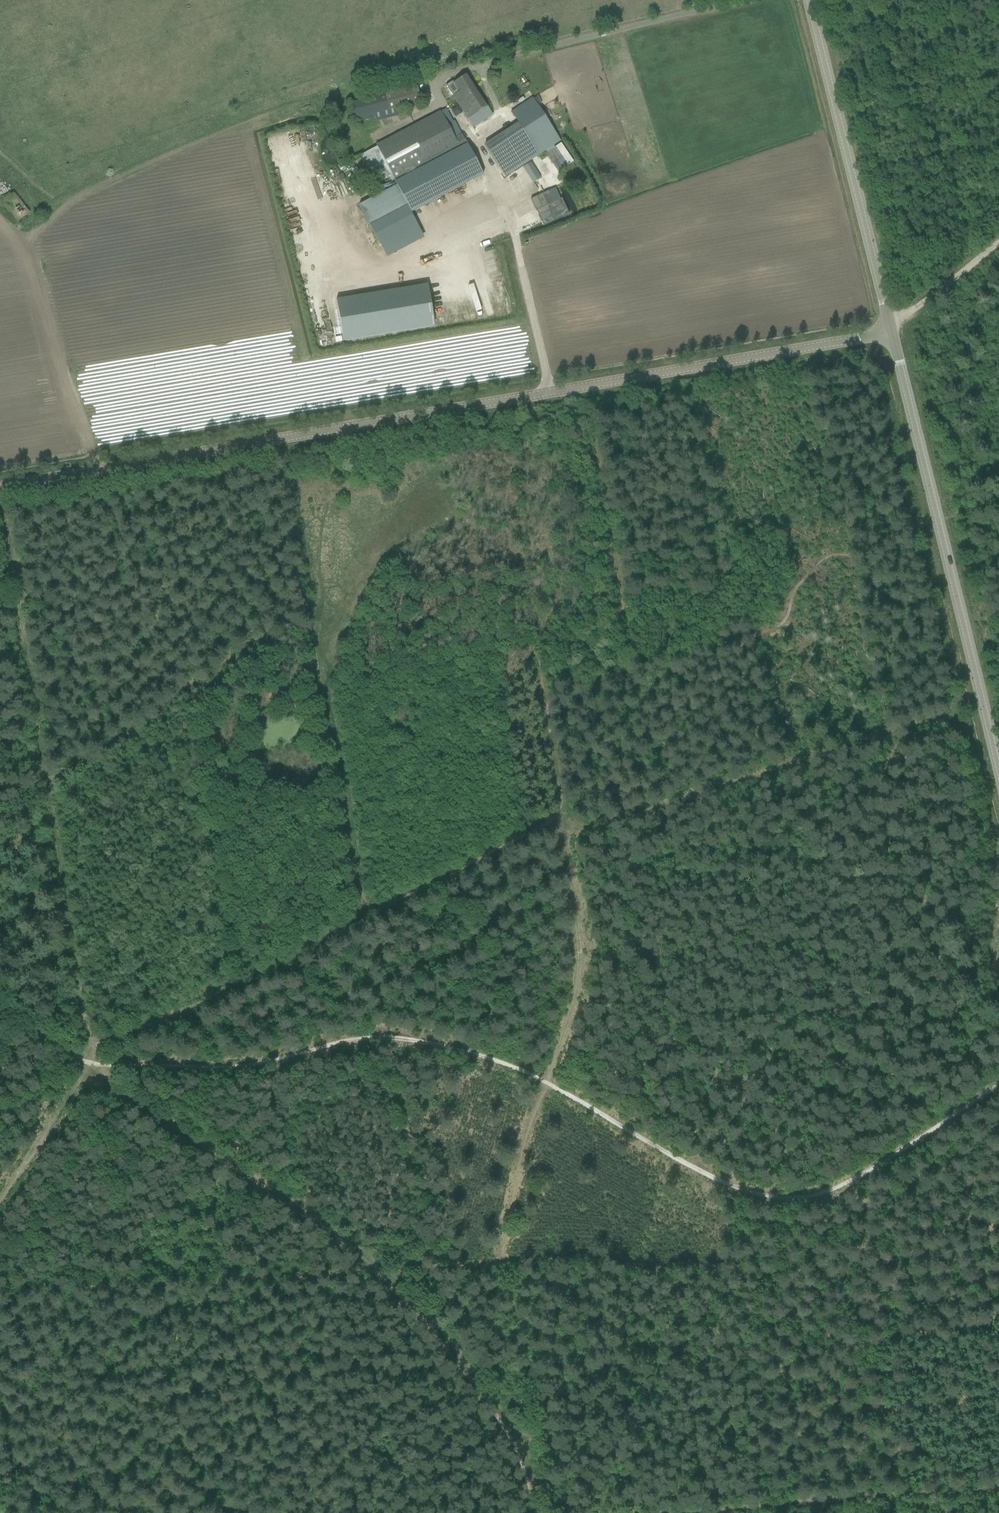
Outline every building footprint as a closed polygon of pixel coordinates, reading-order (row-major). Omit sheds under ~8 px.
[(472,126),(491,113),(467,75),(453,83),(459,92),(453,96),(472,126)] [(354,122),(396,112),(396,109),(421,103),(417,87),(350,103),(354,122)] [(560,141),(551,127),(532,98),(510,112),(517,124),(484,145),(496,163),(505,177),(506,177),(503,173),(538,150),(540,154),(560,141)] [(407,205),(411,213),(483,175),(478,165),(462,135),(454,138),(440,112),(376,146),(360,155),(375,184),(392,175),(395,182),(395,181),(397,185),(359,205),(369,224),(407,205)] [(573,162),(569,155),(561,144),(545,154),(552,164),(562,158),(568,166),(571,163),(573,162)] [(370,176),(361,159),(356,162),(365,179),(370,176)] [(523,165),(530,182),(539,179),(532,161),(523,165)] [(553,202),(548,192),(548,191),(531,199),(543,227),(569,215),(561,199),(560,199),(553,202)] [(3,199),(17,220),(27,213),(14,192),(3,199)] [(421,237),(405,207),(368,227),(384,257),(421,237)] [(426,285),(335,300),(343,342),(434,326),(426,285)]
